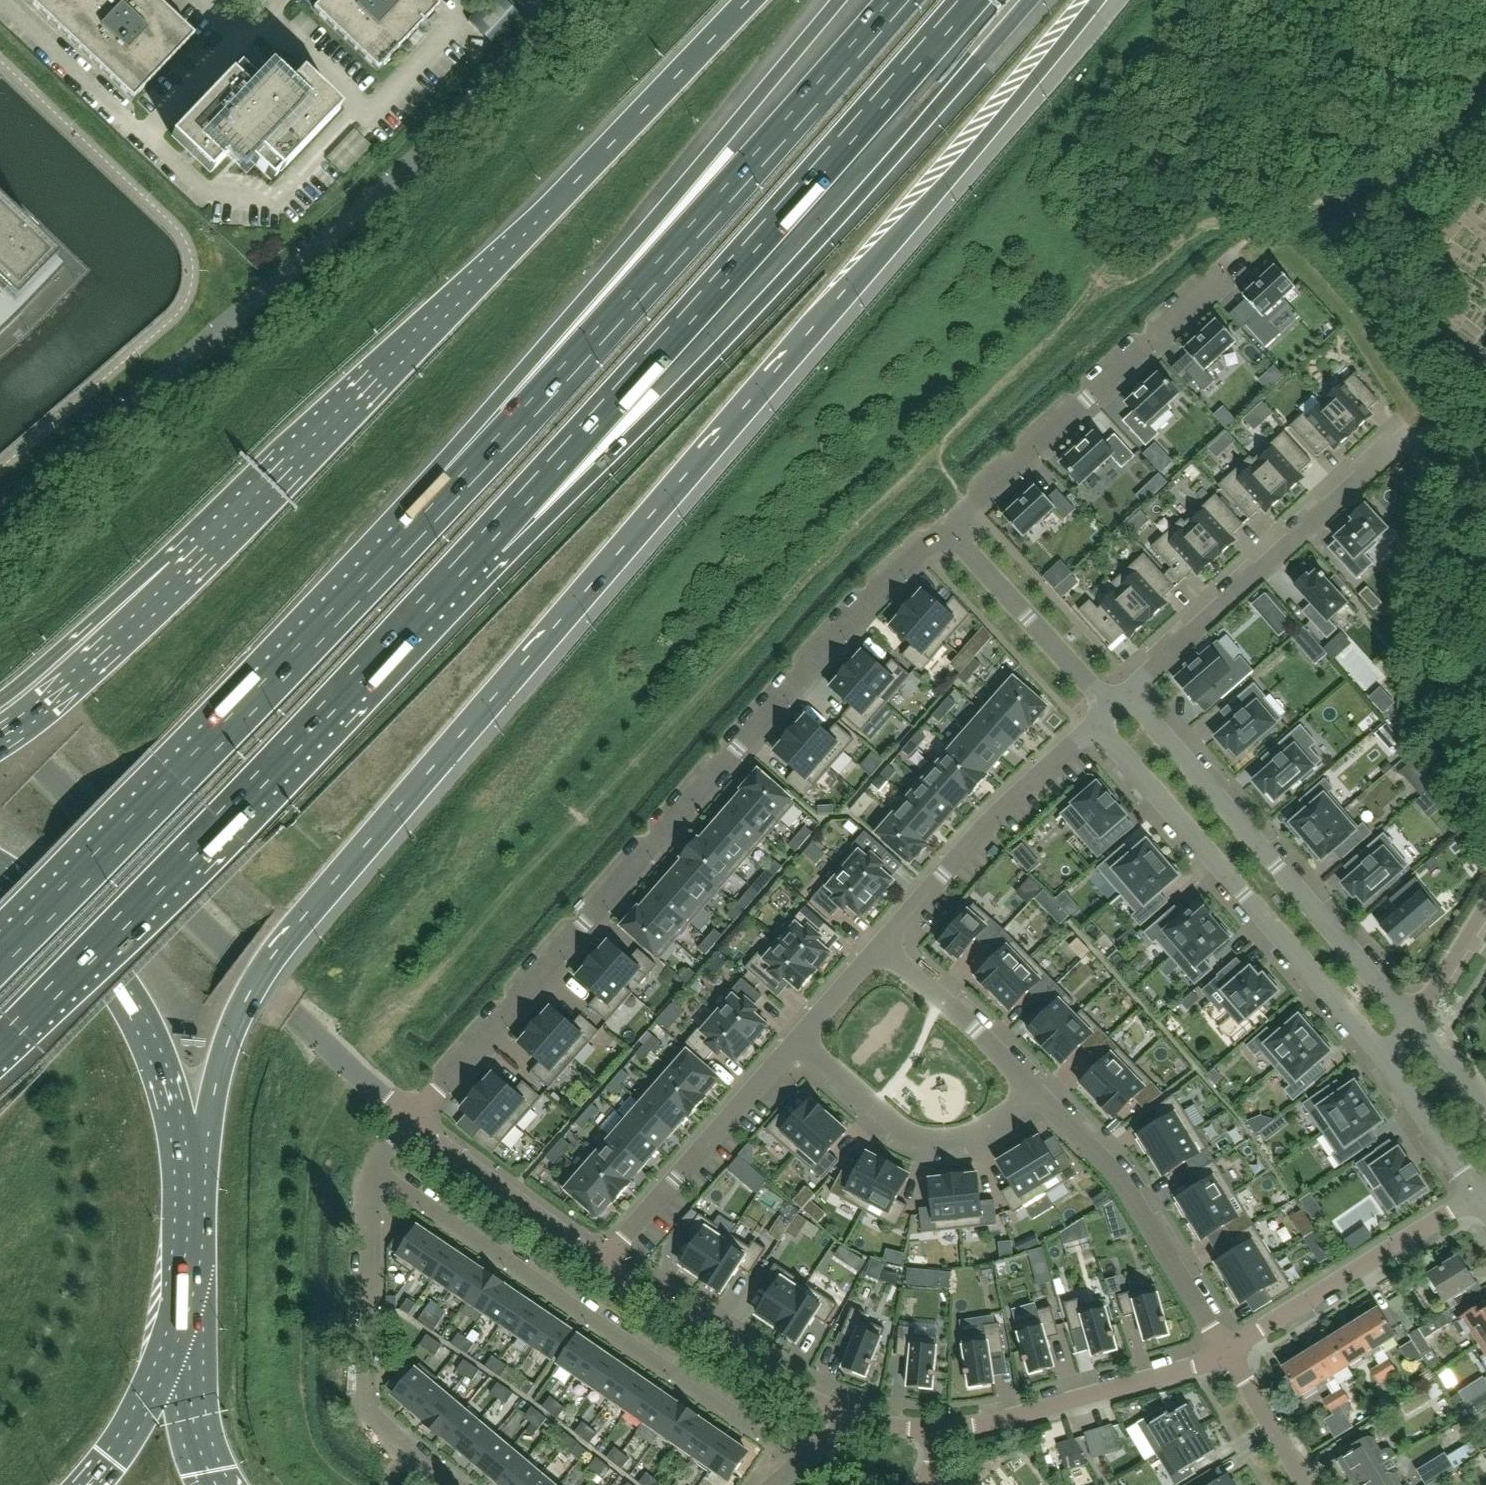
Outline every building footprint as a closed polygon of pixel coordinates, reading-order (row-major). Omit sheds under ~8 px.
[(157,0),(28,0),(133,99),(194,35),(157,0)] [(438,6),(432,0),(321,0),(313,9),(377,70),(417,28),(422,32),(423,33),(424,33),(426,33),(427,33),(428,32),(428,31),(429,30),(429,28),(428,27),(428,26),(423,22),(438,6)] [(281,172),(339,110),(340,109),(302,73),(285,90),(283,88),(285,85),(278,78),(275,81),(270,76),(260,86),(240,66),(232,75),(231,74),(172,137),(210,173),(231,151),(246,166),(251,160),(272,179),(280,171),(281,172)] [(344,174),(370,145),(354,130),(327,158),(344,174)] [(31,304),(63,271),(0,210),(0,334),(7,329),(15,321),(23,312),(31,304)] [(1283,298),(1295,288),(1276,267),(1244,297),(1258,313),(1245,325),(1266,348),(1280,335),(1270,324),(1290,306),(1283,298)] [(1185,351),(1196,362),(1186,372),(1204,391),(1215,381),(1205,370),(1236,342),(1217,321),(1185,351)] [(1123,421),(1146,447),(1159,434),(1152,427),(1172,409),(1168,404),(1178,394),(1159,374),(1127,404),(1134,411),(1123,421)] [(1378,401),(1354,374),(1325,401),(1353,432),(1372,415),(1368,410),(1378,401)] [(1353,432),(1325,401),(1307,417),(1304,414),(1290,426),(1318,457),(1330,446),(1334,450),(1353,432)] [(1265,421),(1273,414),(1263,403),(1255,410),(1265,421)] [(1223,405),(1214,413),(1228,429),(1237,421),(1223,405)] [(1217,458),(1235,442),(1226,432),(1208,449),(1217,458)] [(1284,432),(1254,460),(1253,460),(1285,495),(1304,478),(1300,473),(1312,462),(1284,432)] [(1104,445),(1094,434),(1062,464),(1080,484),(1111,456),(1122,469),(1135,457),(1115,434),(1104,445)] [(1155,443),(1144,454),(1152,463),(1164,452),(1155,443)] [(1253,460),(1254,460),(1250,456),(1218,486),(1249,519),(1261,508),(1265,513),(1285,495),(1253,460)] [(1406,466),(1403,469),(1409,476),(1417,469),(1410,462),(1406,466)] [(1159,473),(1148,484),(1156,493),(1167,483),(1159,473)] [(1023,537),(1053,508),(1063,519),(1075,508),(1057,490),(1047,499),(1036,487),(1004,517),(1023,537)] [(1216,495),(1185,523),(1216,558),(1235,540),(1231,536),(1243,525),(1216,495)] [(1373,564),(1365,555),(1378,543),(1376,540),(1387,529),(1366,506),(1352,519),(1355,522),(1348,528),(1336,539),(1337,540),(1349,553),(1341,561),(1357,579),(1373,564)] [(1140,511),(1125,525),(1134,534),(1148,520),(1140,511)] [(1185,523),(1182,519),(1152,547),(1172,569),(1167,573),(1178,585),(1193,571),(1197,575),(1216,558),(1185,523)] [(1112,583),(1119,590),(1120,590),(1148,621),(1167,603),(1163,599),(1175,587),(1144,554),(1112,583)] [(1049,570),(1043,576),(1054,589),(1056,587),(1061,583),(1049,570)] [(1347,604),(1324,579),(1326,577),(1323,574),(1321,576),(1317,571),(1310,579),(1307,576),(1296,586),(1320,613),(1311,621),(1327,638),(1337,629),(1329,621),(1347,604)] [(1062,583),(1056,588),(1063,596),(1069,590),(1062,583)] [(1368,587),(1359,595),(1373,610),(1382,602),(1368,587)] [(1120,590),(1119,590),(1098,609),(1090,600),(1079,611),(1111,646),(1125,634),(1129,638),(1148,621),(1120,590)] [(943,609),(923,591),(905,611),(945,645),(971,615),(954,597),(943,609)] [(1265,593),(1252,605),(1264,619),(1277,607),(1265,593)] [(921,672),(945,645),(905,611),(891,627),(912,645),(903,655),(921,672)] [(1312,637),(1304,627),(1292,637),(1300,647),(1312,637)] [(1196,703),(1212,688),(1222,699),(1254,671),(1241,656),(1235,661),(1217,642),(1200,657),(1197,654),(1184,666),(1186,669),(1175,678),(1196,703)] [(968,644),(959,654),(969,664),(974,658),(979,653),(968,644)] [(863,652),(846,671),(885,705),(911,676),(892,660),(883,670),(863,652)] [(969,664),(966,668),(973,674),(981,665),(974,658),(969,664)] [(965,684),(973,674),(966,668),(957,677),(965,684)] [(885,705),(846,671),(831,688),(852,706),(843,716),(861,732),(885,705)] [(1048,708),(1010,675),(995,693),(1031,724),(1029,725),(1031,727),(1048,708)] [(1232,725),(1216,738),(1227,750),(1230,748),(1238,757),(1258,739),(1260,742),(1272,732),(1270,729),(1281,719),(1264,699),(1265,697),(1254,684),(1231,705),(1240,715),(1236,718),(1238,720),(1232,725)] [(980,710),(1015,741),(1029,725),(1031,724),(995,693),(980,710)] [(956,703),(949,697),(941,707),(948,713),(956,703)] [(932,716),(939,722),(948,713),(941,707),(932,716)] [(965,727),(1000,758),(1015,741),(980,710),(965,727)] [(806,716),(791,734),(830,768),(855,740),(836,724),(827,734),(806,716)] [(1386,724),(1375,734),(1384,744),(1395,734),(1386,724)] [(1268,791),(1276,800),(1300,779),(1302,782),(1314,772),(1312,769),(1321,761),(1310,748),(1316,743),(1301,726),(1271,751),(1278,759),(1274,762),(1275,763),(1270,768),(1254,782),(1265,794),(1268,791)] [(1000,758),(965,727),(949,745),(985,776),(986,775),(1000,758)] [(926,738),(919,731),(910,741),(918,747),(926,738)] [(830,768),(791,734),(775,752),(795,770),(786,780),(805,797),(830,768)] [(902,750),(909,757),(918,747),(910,741),(902,750)] [(970,793),(969,794),(971,795),(987,777),(986,775),(985,776),(949,745),(934,762),(970,793)] [(873,751),(869,756),(880,766),(884,761),(873,751)] [(922,782),(955,810),(969,794),(970,793),(934,762),(919,780),(922,783),(922,782)] [(896,772),(889,766),(880,775),(888,782),(896,772)] [(759,771),(743,789),(780,821),(796,804),(759,771)] [(872,785),(879,791),(888,782),(880,775),(872,785)] [(1420,797),(1432,787),(1424,775),(1411,786),(1420,797)] [(1307,842),(1343,810),(1328,793),(1333,789),(1324,779),(1306,795),(1314,804),(1291,824),(1292,826),(1289,829),(1299,840),(1302,837),(1307,842)] [(1074,805),(1056,820),(1057,822),(1064,816),(1079,834),(1081,832),(1100,855),(1125,834),(1117,825),(1126,817),(1115,805),(1116,804),(1109,796),(1111,794),(1100,781),(1073,805),(1074,805)] [(922,783),(909,798),(907,800),(939,828),(955,810),(922,782),(922,783)] [(1440,800),(1432,788),(1415,802),(1419,807),(1430,798),(1435,805),(1440,800)] [(780,821),(743,789),(742,790),(744,791),(730,807),(765,839),(780,821)] [(924,845),(925,844),(939,828),(907,800),(909,798),(905,795),(889,814),(924,845)] [(856,803),(850,810),(857,817),(863,810),(856,803)] [(765,839),(730,807),(715,825),(750,856),(765,839)] [(1343,810),(1307,842),(1311,848),(1308,850),(1318,861),(1321,859),(1322,861),(1335,849),(1343,858),(1372,833),(1363,823),(1358,827),(1343,810)] [(889,814),(873,831),(911,864),(927,845),(925,844),(924,845),(889,814)] [(750,856),(715,825),(700,841),(698,839),(698,840),(735,873),(750,856)] [(805,826),(797,836),(804,842),(812,833),(805,826)] [(889,852),(865,832),(852,846),(856,849),(839,868),(843,871),(844,870),(878,900),(894,882),(880,870),(884,866),(880,862),(889,852)] [(1357,894),(1365,903),(1385,886),(1387,889),(1399,878),(1397,875),(1408,865),(1391,845),(1393,844),(1384,834),(1377,840),(1360,854),(1367,862),(1363,865),(1365,866),(1343,885),(1354,897),(1357,894)] [(796,852),(804,842),(797,836),(788,846),(796,852)] [(735,873),(698,840),(683,857),(720,890),(735,873)] [(1098,868),(1121,895),(1163,859),(1160,856),(1161,851),(1155,844),(1150,845),(1147,841),(1124,861),(1116,852),(1098,868)] [(1022,844),(1011,853),(1018,861),(1029,852),(1022,844)] [(720,890),(683,857),(682,858),(684,860),(669,876),(705,907),(720,890)] [(1163,859),(1121,895),(1136,913),(1132,916),(1140,926),(1168,902),(1160,893),(1179,878),(1177,875),(1178,871),(1173,865),(1169,866),(1163,859)] [(775,861),(767,870),(774,877),(782,867),(775,861)] [(766,886),(774,877),(767,870),(758,880),(766,886)] [(849,906),(862,918),(878,900),(844,870),(843,871),(828,888),(825,885),(812,899),(832,917),(841,907),(845,910),(849,906)] [(705,907),(669,876),(654,893),(690,924),(705,907)] [(1438,912),(1420,892),(1412,881),(1393,897),(1402,907),(1398,911),(1380,927),(1398,947),(1411,936),(1415,940),(1429,928),(1425,924),(1438,912)] [(1044,890),(1035,898),(1043,907),(1052,899),(1044,890)] [(690,924),(654,893),(640,909),(638,908),(638,909),(675,941),(690,924)] [(1063,911),(1072,902),(1064,893),(1054,901),(1063,911)] [(745,895),(737,905),(744,911),(752,902),(745,895)] [(1156,941),(1171,958),(1213,921),(1209,916),(1210,914),(1199,902),(1174,924),(1166,915),(1145,933),(1153,943),(1156,941)] [(977,939),(987,948),(1004,930),(974,904),(940,943),(958,960),(977,939)] [(736,921),(744,911),(737,905),(728,914),(736,921)] [(805,907),(777,939),(816,973),(817,972),(816,971),(831,954),(817,942),(821,938),(817,934),(826,924),(805,907)] [(675,941),(638,909),(622,927),(659,959),(675,941)] [(1171,958),(1195,985),(1213,969),(1205,960),(1229,939),(1228,938),(1231,936),(1222,925),(1219,928),(1213,921),(1171,958)] [(715,929),(707,939),(714,945),(722,936),(715,929)] [(993,994),(1030,958),(1004,930),(987,948),(996,958),(977,977),(993,994)] [(1127,931),(1116,941),(1122,947),(1132,937),(1127,931)] [(706,955),(714,945),(707,939),(698,949),(706,955)] [(800,991),(816,973),(777,939),(762,956),(759,953),(745,968),(769,989),(777,979),(781,983),(785,978),(800,991)] [(609,942),(591,962),(630,997),(633,993),(626,987),(633,980),(640,986),(657,966),(639,950),(629,960),(609,942)] [(718,957),(708,969),(715,976),(726,964),(718,957)] [(1039,1001),(1056,984),(1030,958),(993,994),(1010,1011),(1029,992),(1039,1001)] [(1219,977),(1203,991),(1220,1011),(1224,1007),(1240,1025),(1247,1019),(1278,992),(1275,989),(1278,986),(1269,976),(1266,979),(1263,975),(1259,979),(1250,969),(1247,971),(1237,959),(1218,976),(1219,977)] [(607,1022),(630,997),(591,962),(577,978),(598,996),(588,1006),(607,1022)] [(681,978),(688,985),(697,975),(689,968),(681,978)] [(718,1014),(752,1044),(755,1041),(764,1030),(767,1026),(754,1014),(758,1010),(754,1006),(762,996),(742,979),(730,993),(733,996),(718,1014)] [(1075,1017),(1068,1009),(1074,1003),(1056,984),(1039,1001),(1048,1011),(1029,1030),(1045,1047),(1075,1017)] [(1193,992),(1181,1002),(1188,1010),(1199,999),(1193,992)] [(551,1007),(535,1026),(575,1060),(600,1031),(581,1015),(572,1026),(551,1007)] [(1091,1055),(1109,1038),(1082,1010),(1075,1017),(1045,1047),(1062,1064),(1082,1045),(1091,1055)] [(663,1014),(657,1021),(668,1031),(675,1023),(663,1014)] [(722,1050),(736,1062),(740,1058),(749,1047),(752,1044),(718,1014),(702,1032),(699,1029),(686,1043),(706,1061),(714,1051),(719,1055),(722,1050)] [(1275,1069),(1315,1035),(1310,1029),(1313,1027),(1304,1016),(1301,1018),(1299,1017),(1275,1037),(1268,1028),(1246,1046),(1255,1056),(1261,1052),(1275,1069)] [(575,1060),(535,1026),(520,1044),(540,1062),(531,1072),(550,1088),(575,1060)] [(652,1051),(660,1042),(653,1035),(644,1045),(652,1051)] [(1315,1035),(1275,1069),(1290,1086),(1285,1090),(1294,1101),(1315,1082),(1307,1073),(1330,1053),(1329,1051),(1332,1048),(1322,1037),(1319,1040),(1315,1035)] [(1135,1065),(1109,1038),(1091,1055),(1100,1065),(1081,1084),(1097,1101),(1135,1065)] [(644,1045),(636,1054),(643,1061),(652,1051),(644,1045)] [(684,1048),(669,1065),(704,1096),(719,1079),(684,1048)] [(689,1114),(688,1115),(690,1117),(706,1098),(704,1096),(669,1065),(653,1083),(689,1114)] [(1163,1094),(1135,1065),(1097,1101),(1114,1118),(1134,1099),(1143,1109),(1163,1094)] [(1215,1068),(1207,1075),(1215,1085),(1223,1078),(1215,1068)] [(614,1079),(621,1086),(630,1076),(622,1070),(614,1079)] [(494,1073),(480,1089),(519,1123),(542,1098),(523,1081),(514,1092),(494,1073)] [(621,1086),(614,1079),(606,1089),(613,1095),(621,1086)] [(1323,1134),(1368,1102),(1364,1097),(1368,1094),(1359,1082),(1356,1085),(1355,1083),(1329,1100),(1322,1091),(1303,1104),(1323,1134)] [(689,1114),(653,1083),(637,1101),(641,1104),(642,1103),(674,1131),(688,1115),(689,1114)] [(492,1154),(519,1123),(480,1089),(462,1110),(482,1128),(472,1139),(492,1154)] [(1151,1156),(1195,1129),(1174,1095),(1155,1110),(1162,1121),(1138,1135),(1140,1139),(1137,1141),(1145,1154),(1148,1152),(1151,1156)] [(794,1155),(828,1116),(810,1100),(792,1121),(782,1112),(766,1130),(794,1155)] [(1368,1102),(1323,1134),(1336,1152),(1333,1155),(1340,1166),(1363,1150),(1356,1140),(1382,1122),(1381,1120),(1384,1118),(1376,1106),(1372,1108),(1368,1102)] [(627,1120),(626,1120),(659,1148),(673,1132),(674,1132),(675,1131),(674,1131),(642,1103),(641,1104),(627,1120)] [(584,1114),(591,1120),(600,1110),(592,1104),(584,1114)] [(591,1120),(584,1114),(576,1123),(583,1129),(591,1120)] [(1281,1114),(1271,1121),(1279,1131),(1288,1124),(1281,1114)] [(828,1152),(846,1132),(828,1116),(794,1155),(822,1180),(839,1161),(828,1152)] [(624,1117),(607,1135),(611,1138),(643,1166),(644,1167),(645,1166),(644,1165),(659,1148),(626,1120),(627,1120),(624,1117)] [(1214,1161),(1195,1129),(1151,1156),(1163,1176),(1186,1162),(1193,1174),(1214,1161)] [(1039,1137),(1019,1150),(1046,1194),(1078,1175),(1065,1154),(1053,1161),(1039,1137)] [(554,1148),(561,1154),(570,1145),(563,1138),(554,1148)] [(643,1166),(611,1138),(597,1154),(596,1155),(628,1183),(629,1182),(643,1166)] [(554,1148),(546,1157),(553,1164),(561,1154),(554,1148)] [(1014,1214),(1046,1194),(1019,1150),(998,1162),(1012,1186),(1001,1193),(1014,1214)] [(1384,1185),(1399,1206),(1409,1199),(1411,1203),(1428,1191),(1417,1176),(1419,1175),(1412,1166),(1411,1167),(1399,1150),(1384,1160),(1377,1150),(1356,1165),(1375,1192),(1384,1185)] [(596,1155),(597,1154),(594,1151),(578,1170),(613,1201),(615,1202),(631,1184),(629,1182),(628,1183),(596,1155)] [(863,1210),(888,1164),(867,1153),(854,1177),(842,1171),(830,1192),(863,1210)] [(739,1156),(728,1170),(738,1179),(750,1165),(739,1156)] [(1234,1193),(1214,1161),(1193,1174),(1200,1185),(1177,1199),(1179,1203),(1176,1205),(1184,1218),(1187,1216),(1190,1220),(1234,1193)] [(896,1200),(909,1176),(888,1164),(863,1210),(896,1228),(908,1206),(896,1200)] [(578,1170),(562,1187),(598,1218),(613,1201),(578,1170)] [(981,1202),(977,1174),(954,1177),(960,1229),(997,1225),(994,1200),(981,1202)] [(922,1233),(960,1229),(954,1177),(930,1180),(933,1207),(919,1209),(922,1233)] [(1253,1225),(1234,1193),(1190,1220),(1192,1224),(1189,1226),(1197,1239),(1200,1237),(1202,1240),(1225,1226),(1232,1238),(1253,1225)] [(1310,1194),(1300,1201),(1304,1208),(1315,1201),(1310,1194)] [(811,1200),(802,1210),(809,1216),(818,1206),(811,1200)] [(1112,1201),(1105,1206),(1107,1215),(1117,1209),(1112,1201)] [(788,1204),(780,1216),(791,1223),(797,1214),(799,1211),(788,1204)] [(701,1278),(730,1234),(699,1214),(687,1233),(698,1240),(682,1265),(701,1278)] [(791,1223),(785,1232),(796,1239),(808,1221),(797,1214),(791,1223)] [(780,1216),(768,1234),(779,1241),(785,1232),(791,1223),(780,1216)] [(1083,1219),(1074,1224),(1079,1240),(1089,1237),(1083,1219)] [(416,1267),(436,1239),(418,1227),(417,1229),(413,1226),(407,1222),(389,1249),(399,1255),(394,1261),(413,1274),(417,1268),(416,1267)] [(1311,1223),(1299,1229),(1304,1237),(1315,1231),(1311,1223)] [(1273,1257),(1253,1225),(1232,1238),(1239,1249),(1216,1263),(1228,1284),(1273,1257)] [(753,1241),(749,1247),(730,1234),(701,1278),(700,1280),(721,1294),(739,1267),(750,1274),(766,1249),(753,1241)] [(433,1279),(453,1250),(436,1239),(416,1267),(417,1268),(433,1279)] [(1027,1239),(1016,1244),(1020,1253),(1031,1248),(1027,1239)] [(1042,1247),(1028,1251),(1031,1264),(1046,1260),(1042,1247)] [(450,1290),(469,1262),(453,1250),(433,1279),(450,1290)] [(896,1251),(894,1262),(902,1264),(904,1253),(896,1251)] [(1292,1289),(1273,1257),(1228,1284),(1231,1288),(1228,1289),(1236,1303),(1239,1301),(1241,1304),(1264,1290),(1271,1302),(1292,1289)] [(861,1258),(854,1269),(859,1272),(866,1261),(861,1258)] [(1472,1283),(1457,1259),(1425,1279),(1435,1294),(1438,1292),(1449,1310),(1455,1306),(1472,1296),(1466,1287),(1472,1283)] [(872,1260),(866,1275),(879,1280),(885,1265),(872,1260)] [(467,1302),(487,1272),(486,1272),(485,1272),(469,1262),(450,1290),(467,1302)] [(777,1328),(806,1284),(776,1264),(763,1283),(773,1290),(757,1315),(776,1327),(777,1328)] [(909,1268),(908,1284),(923,1285),(924,1270),(909,1268)] [(484,1313),(504,1284),(487,1272),(467,1302),(484,1313)] [(1050,1273),(1035,1277),(1037,1285),(1052,1281),(1050,1273)] [(1117,1277),(1106,1280),(1110,1294),(1121,1291),(1117,1277)] [(501,1325),(520,1296),(504,1285),(505,1284),(504,1284),(484,1313),(501,1325)] [(837,1305),(806,1284),(777,1328),(776,1327),(774,1330),(795,1344),(813,1316),(824,1323),(837,1305)] [(1137,1314),(1145,1342),(1169,1335),(1166,1322),(1167,1322),(1166,1318),(1165,1319),(1155,1285),(1118,1296),(1124,1317),(1137,1314)] [(386,1309),(396,1310),(397,1297),(387,1296),(386,1309)] [(518,1336),(537,1307),(520,1296),(501,1325),(518,1336)] [(401,1309),(409,1315),(416,1304),(408,1298),(401,1309)] [(1390,1303),(1407,1331),(1416,1325),(1400,1298),(1390,1303)] [(1081,1306),(1079,1299),(1064,1303),(1072,1332),(1085,1328),(1093,1356),(1117,1350),(1113,1337),(1115,1337),(1114,1333),(1112,1334),(1103,1300),(1081,1306)] [(1483,1303),(1452,1323),(1459,1334),(1465,1330),(1475,1346),(1485,1339),(1485,1308),(1483,1303)] [(535,1347),(554,1319),(537,1307),(518,1336),(535,1347)] [(1059,1335),(1051,1307),(1037,1311),(1039,1318),(1016,1324),(1026,1358),(1024,1359),(1025,1362),(1026,1361),(1030,1374),(1054,1368),(1046,1339),(1059,1335)] [(842,1367),(865,1376),(870,1364),(871,1365),(873,1362),(871,1361),(884,1328),(862,1319),(865,1313),(852,1308),(841,1335),(853,1340),(842,1367)] [(1396,1341),(1376,1308),(1353,1323),(1352,1323),(1372,1356),(1396,1341)] [(418,1321),(426,1326),(433,1315),(425,1310),(418,1321)] [(441,1321),(433,1315),(426,1326),(433,1332),(441,1321)] [(1424,1339),(1447,1324),(1442,1315),(1418,1329),(1424,1339)] [(554,1319),(535,1347),(552,1359),(572,1331),(554,1319)] [(968,1374),(969,1388),(994,1384),(990,1355),(1004,1353),(999,1323),(984,1326),(985,1333),(962,1336),(967,1371),(965,1371),(966,1375),(968,1374)] [(1372,1356),(1352,1323),(1329,1338),(1349,1370),(1372,1356)] [(899,1341),(897,1356),(911,1357),(908,1387),(933,1389),(934,1376),(936,1376),(936,1373),(934,1372),(937,1337),(914,1335),(915,1328),(900,1327),(899,1341)] [(1424,1339),(1418,1329),(1417,1328),(1407,1335),(1411,1342),(1423,1360),(1424,1359),(1432,1373),(1441,1368),(1430,1349),(1424,1339)] [(451,1344),(459,1349),(467,1338),(459,1333),(451,1344)] [(428,1351),(435,1340),(427,1335),(420,1346),(428,1351)] [(559,1364),(577,1376),(596,1348),(578,1336),(559,1364)] [(475,1344),(467,1338),(459,1349),(467,1355),(475,1344)] [(1349,1370),(1329,1338),(1305,1353),(1325,1385),(1334,1380),(1349,1370)] [(1475,1346),(1485,1363),(1485,1339),(1475,1346)] [(435,1356),(442,1345),(435,1340),(428,1351),(435,1356)] [(1412,1345),(1401,1352),(1412,1370),(1424,1362),(1412,1345)] [(613,1359),(596,1348),(577,1376),(593,1388),(613,1359)] [(1281,1368),(1301,1400),(1325,1385),(1305,1353),(1281,1368)] [(485,1367),(493,1372),(501,1361),(493,1356),(485,1367)] [(630,1371),(613,1359),(593,1388),(610,1399),(630,1371)] [(465,1376),(472,1365),(464,1360),(457,1371),(465,1376)] [(1389,1360),(1380,1366),(1388,1378),(1396,1372),(1389,1360)] [(432,1383),(433,1384),(437,1378),(420,1363),(415,1369),(406,1361),(386,1386),(395,1394),(393,1395),(407,1407),(410,1409),(432,1383)] [(508,1367),(501,1361),(493,1372),(501,1377),(508,1367)] [(472,1365),(465,1376),(472,1381),(480,1370),(472,1365)] [(1380,1366),(1371,1372),(1379,1383),(1388,1378),(1380,1366)] [(1457,1383),(1447,1368),(1436,1375),(1446,1390),(1457,1383)] [(646,1382),(630,1371),(610,1399),(627,1411),(646,1382)] [(1388,1378),(1379,1383),(1384,1392),(1393,1386),(1388,1378)] [(1485,1390),(1485,1385),(1481,1378),(1458,1393),(1463,1400),(1460,1402),(1462,1406),(1465,1404),(1485,1390)] [(519,1390),(527,1395),(535,1385),(527,1379),(519,1390)] [(663,1394),(646,1382),(627,1411),(644,1422),(663,1394)] [(432,1383),(410,1409),(425,1422),(424,1423),(425,1423),(448,1396),(433,1384),(432,1383)] [(499,1399),(506,1388),(498,1383),(491,1394),(499,1399)] [(506,1388),(499,1399),(506,1404),(514,1393),(506,1388)] [(1405,1415),(1430,1400),(1424,1389),(1398,1405),(1405,1415)] [(1341,1390),(1332,1395),(1339,1407),(1346,1403),(1347,1402),(1348,1402),(1341,1390)] [(1485,1406),(1485,1390),(1465,1404),(1472,1415),(1485,1406)] [(679,1405),(663,1394),(644,1422),(661,1434),(681,1405),(680,1404),(679,1405)] [(441,1436),(463,1409),(448,1396),(425,1423),(432,1429),(441,1436)] [(543,1407),(550,1413),(558,1403),(551,1397),(543,1407)] [(565,1409),(558,1403),(550,1413),(557,1419),(565,1409)] [(1346,1403),(1339,1407),(1341,1410),(1345,1417),(1352,1412),(1346,1403)] [(698,1416),(681,1405),(661,1434),(677,1446),(698,1416)] [(1161,1409),(1137,1424),(1155,1454),(1145,1460),(1145,1461),(1157,1454),(1165,1450),(1200,1429),(1186,1406),(1169,1416),(1167,1412),(1164,1414),(1161,1409)] [(532,1423),(540,1413),(532,1407),(524,1417),(532,1423)] [(1333,1415),(1325,1421),(1335,1437),(1340,1434),(1352,1427),(1346,1418),(1345,1417),(1341,1410),(1339,1407),(1331,1412),(1333,1415)] [(463,1409),(441,1436),(441,1437),(442,1436),(457,1449),(479,1422),(463,1409)] [(540,1413),(532,1423),(539,1429),(547,1419),(540,1413)] [(698,1417),(698,1416),(677,1446),(694,1457),(714,1429),(698,1418),(698,1417)] [(495,1435),(479,1422),(457,1449),(472,1462),(495,1435)] [(575,1433),(582,1438),(590,1428),(583,1422),(575,1433)] [(1118,1451),(1111,1427),(1097,1432),(1105,1455),(1118,1451)] [(598,1434),(590,1428),(582,1438),(590,1444),(598,1434)] [(714,1429),(694,1457),(711,1469),(730,1440),(714,1429)] [(1157,1454),(1174,1484),(1176,1484),(1195,1474),(1190,1466),(1214,1452),(1200,1429),(1165,1450),(1157,1454)] [(564,1448),(572,1438),(564,1432),(556,1443),(564,1448)] [(1105,1455),(1097,1432),(1084,1436),(1091,1459),(1105,1455)] [(488,1475),(510,1449),(495,1435),(472,1462),(480,1468),(488,1475)] [(1367,1436),(1348,1448),(1351,1453),(1338,1461),(1351,1483),(1383,1463),(1383,1464),(1396,1456),(1391,1448),(1386,1448),(1381,1451),(1374,1438),(1367,1436)] [(572,1438),(564,1448),(571,1454),(579,1444),(572,1438)] [(748,1452),(730,1440),(711,1469),(729,1481),(748,1452)] [(1086,1464),(1070,1441),(1057,1445),(1065,1471),(1086,1464)] [(1454,1467),(1459,1463),(1478,1452),(1471,1441),(1447,1456),(1454,1467)] [(607,1458),(614,1464),(622,1453),(615,1447),(607,1458)] [(510,1449),(488,1475),(500,1484),(506,1484),(526,1462),(510,1449)] [(630,1459),(622,1453),(614,1464),(622,1469),(630,1459)] [(1427,1483),(1454,1467),(1447,1456),(1445,1454),(1419,1470),(1427,1483)] [(596,1474),(604,1463),(596,1457),(588,1468),(596,1474)] [(526,1462),(506,1484),(533,1484),(541,1475),(526,1462)] [(604,1463),(596,1474),(603,1479),(611,1469),(604,1463)] [(1383,1464),(1383,1463),(1351,1483),(1353,1484),(1401,1484),(1395,1474),(1389,1474),(1383,1464)] [(642,1484),(650,1484),(655,1479),(647,1473),(639,1483),(642,1484)] [(541,1475),(533,1484),(554,1484),(541,1475)] [(1227,1477),(1229,1476),(1228,1475),(1211,1484),(1232,1484),(1227,1477)]
